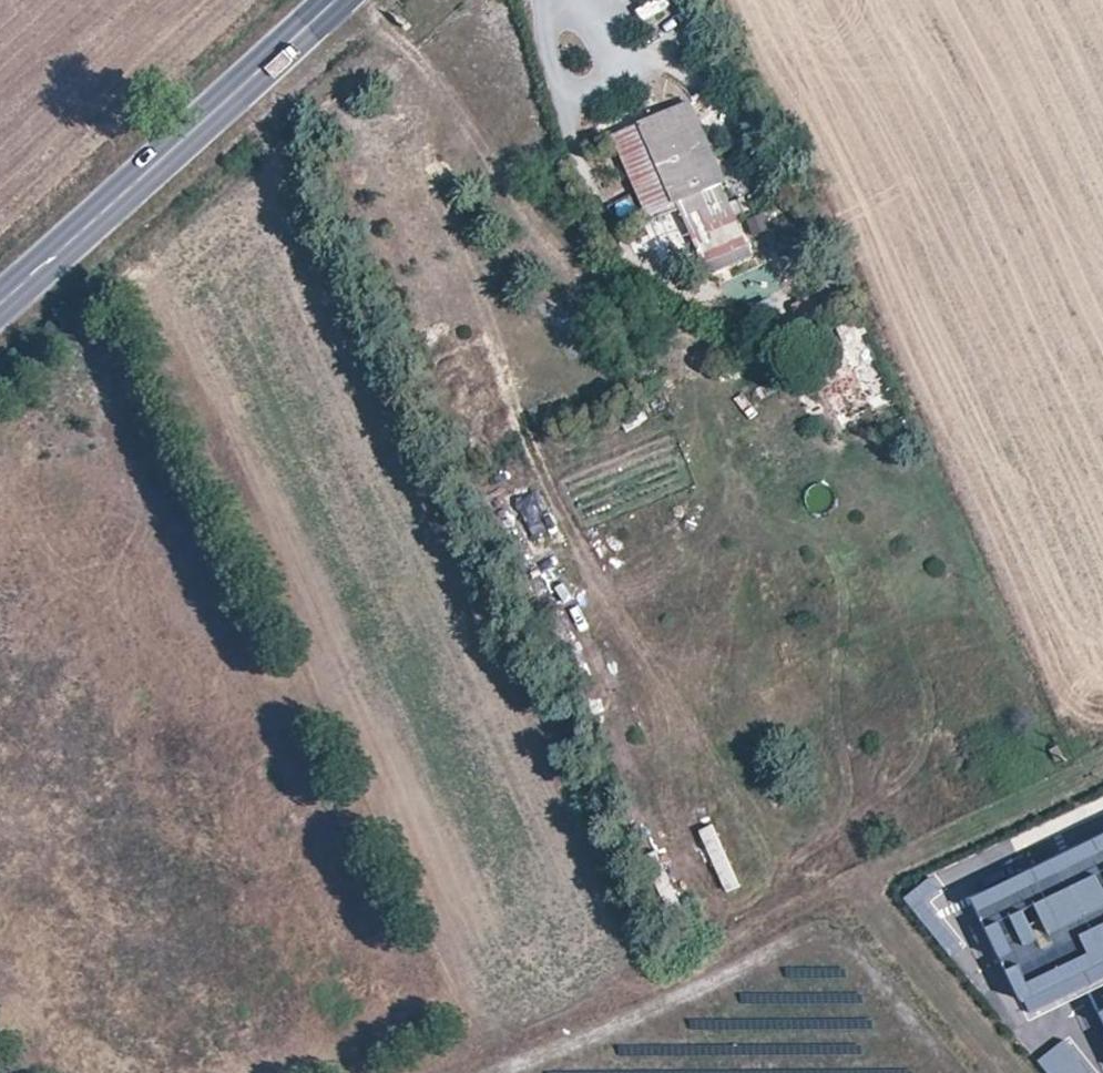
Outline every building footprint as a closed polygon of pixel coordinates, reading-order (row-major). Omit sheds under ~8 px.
[(685,105),(617,136),(654,220),(681,208),(692,233),(695,232),(705,254),(744,237),(685,105)] [(969,899),(1026,1015),(1102,977),(1102,834),(969,899)]
